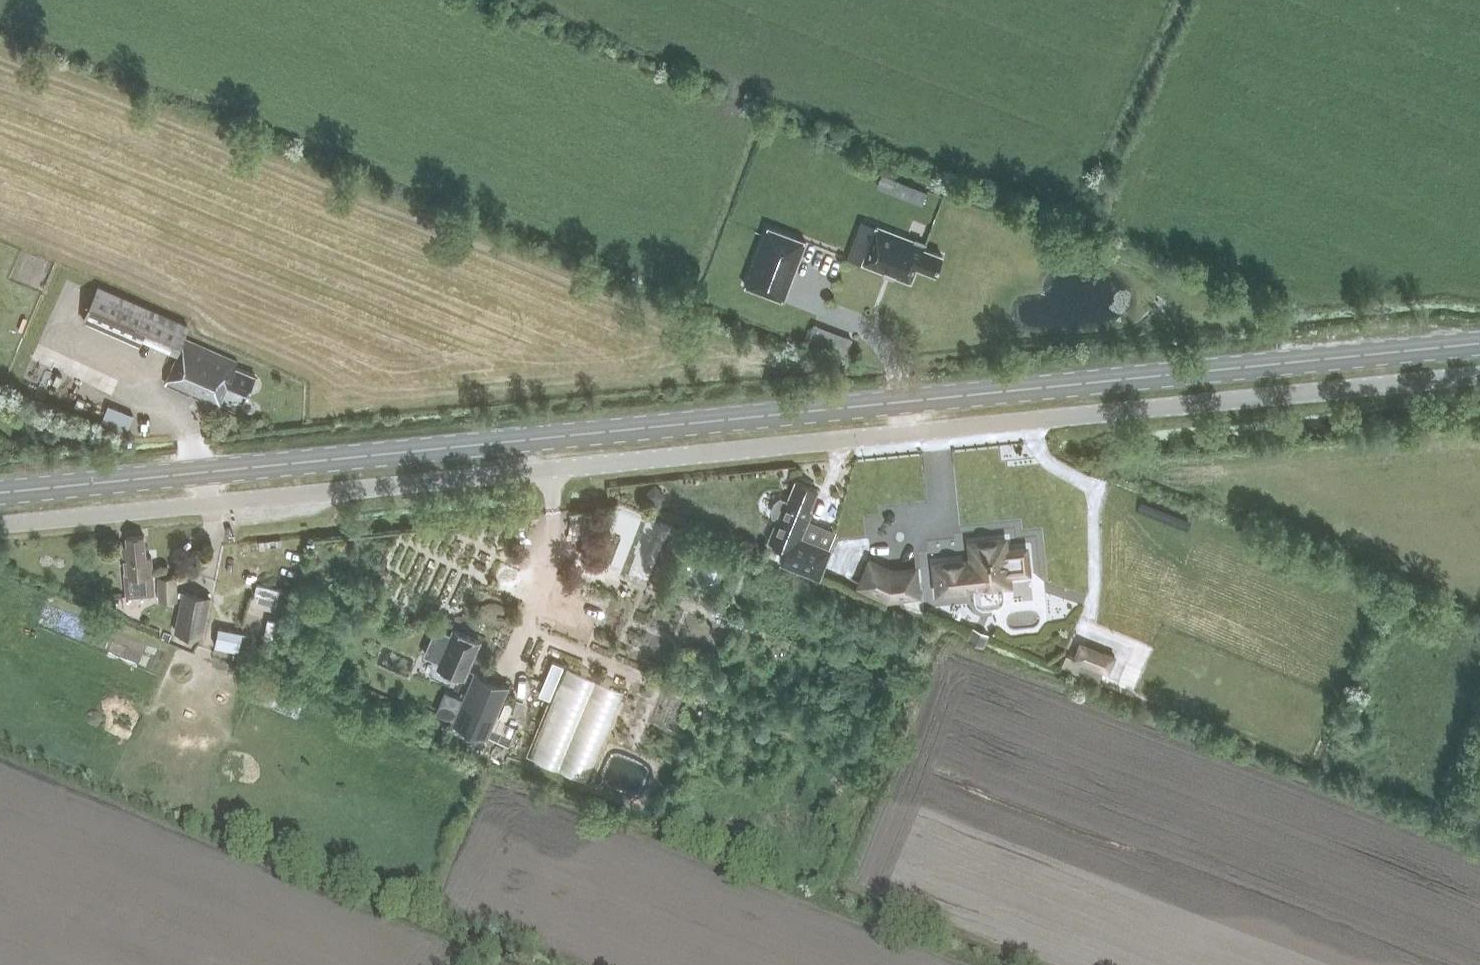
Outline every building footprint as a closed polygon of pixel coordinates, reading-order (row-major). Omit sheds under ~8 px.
[(884,173),(879,189),(926,202),(930,186),(884,173)] [(934,273),(941,254),(923,247),(924,244),(876,225),(862,262),(910,281),(916,266),(934,273)] [(806,241),(765,226),(743,285),(784,300),(806,241)] [(187,324),(98,285),(83,320),(136,343),(140,334),(179,351),(165,383),(205,401),(206,400),(219,405),(228,385),(248,394),(256,376),(235,367),(238,361),(181,336),(187,324)] [(849,357),(854,332),(814,324),(809,349),(849,357)] [(124,341),(120,349),(127,353),(131,344),(124,341)] [(283,397),(283,401),(285,404),(289,405),(293,402),(293,398),(291,395),(287,394),(283,397)] [(103,425),(130,434),(136,412),(110,403),(103,425)] [(816,489),(795,481),(787,501),(780,498),(775,502),(772,509),(773,515),(782,519),(773,542),(788,548),(782,562),(819,578),(830,550),(800,538),(811,511),(808,510),(816,489)] [(144,535),(126,536),(127,544),(122,545),(125,572),(124,572),(126,596),(154,593),(151,556),(146,557),(144,535)] [(1008,574),(1027,572),(1025,548),(1005,550),(1004,540),(969,543),(971,561),(934,564),(937,592),(974,589),(976,602),(978,604),(979,605),(981,606),(983,606),(998,604),(1000,603),(1002,601),(1003,599),(1003,594),(1002,586),(1009,585),(1008,574)] [(917,594),(914,568),(892,571),(870,561),(859,585),(887,597),(917,594)] [(177,601),(175,576),(157,577),(159,602),(177,601)] [(204,638),(211,598),(184,592),(176,632),(204,638)] [(239,651),(243,633),(218,627),(214,646),(239,651)] [(972,628),(967,639),(983,646),(988,635),(972,628)] [(463,678),(479,641),(452,630),(450,635),(435,629),(424,655),(439,661),(437,667),(463,678)] [(1065,655),(1061,666),(1099,682),(1103,673),(1109,675),(1117,655),(1080,640),(1073,658),(1065,655)] [(567,665),(533,757),(592,779),(626,687),(567,665)] [(474,672),(453,723),(487,737),(509,687),(474,672)]
